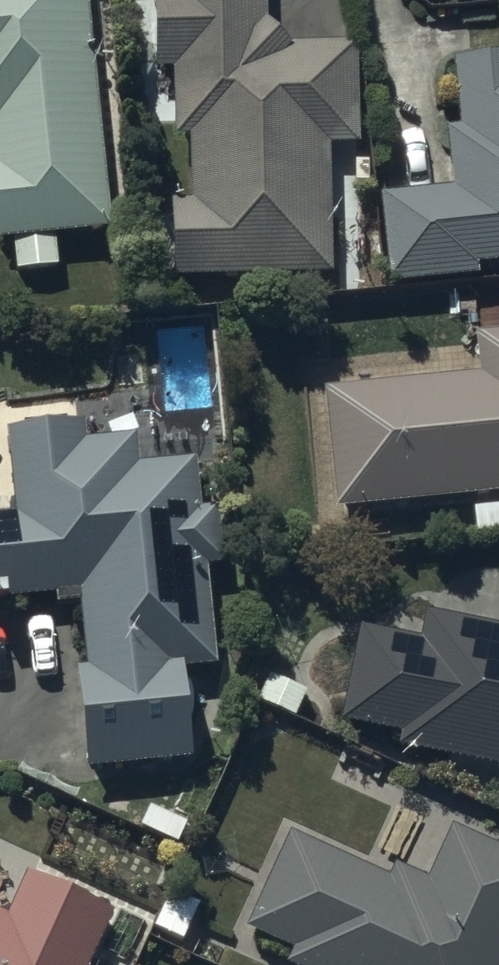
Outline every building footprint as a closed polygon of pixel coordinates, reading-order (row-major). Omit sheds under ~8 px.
[(113,239),(91,0),(0,0),(0,249),(113,239)] [(176,1),(160,1),(161,75),(178,74),(180,141),(193,141),(195,213),(174,213),(176,286),(331,282),(327,155),(358,154),(355,51),(290,53),(267,32),(266,0),(176,0),(176,1)] [(390,295),(478,286),(477,275),(498,272),(498,65),(452,70),(458,133),(444,134),(450,197),(380,204),(390,295)] [(336,516),(498,500),(498,340),(475,343),(479,379),(324,395),(336,516)] [(88,779),(193,769),(184,680),(218,676),(208,576),(225,575),(220,517),(200,519),(195,467),(139,473),(136,444),(87,449),(85,430),(8,438),(17,522),(0,524),(0,610),(55,604),(56,613),(80,611),(87,678),(78,679),(88,779)] [(345,727),(407,739),(404,753),(498,771),(498,636),(429,623),(423,650),(362,638),(345,727)] [(247,938),(294,958),(291,964),(498,964),(498,856),(452,835),(428,887),(395,872),(390,885),(290,841),(247,938)] [(113,921),(28,883),(8,927),(0,923),(0,964),(93,964),(113,921)]
